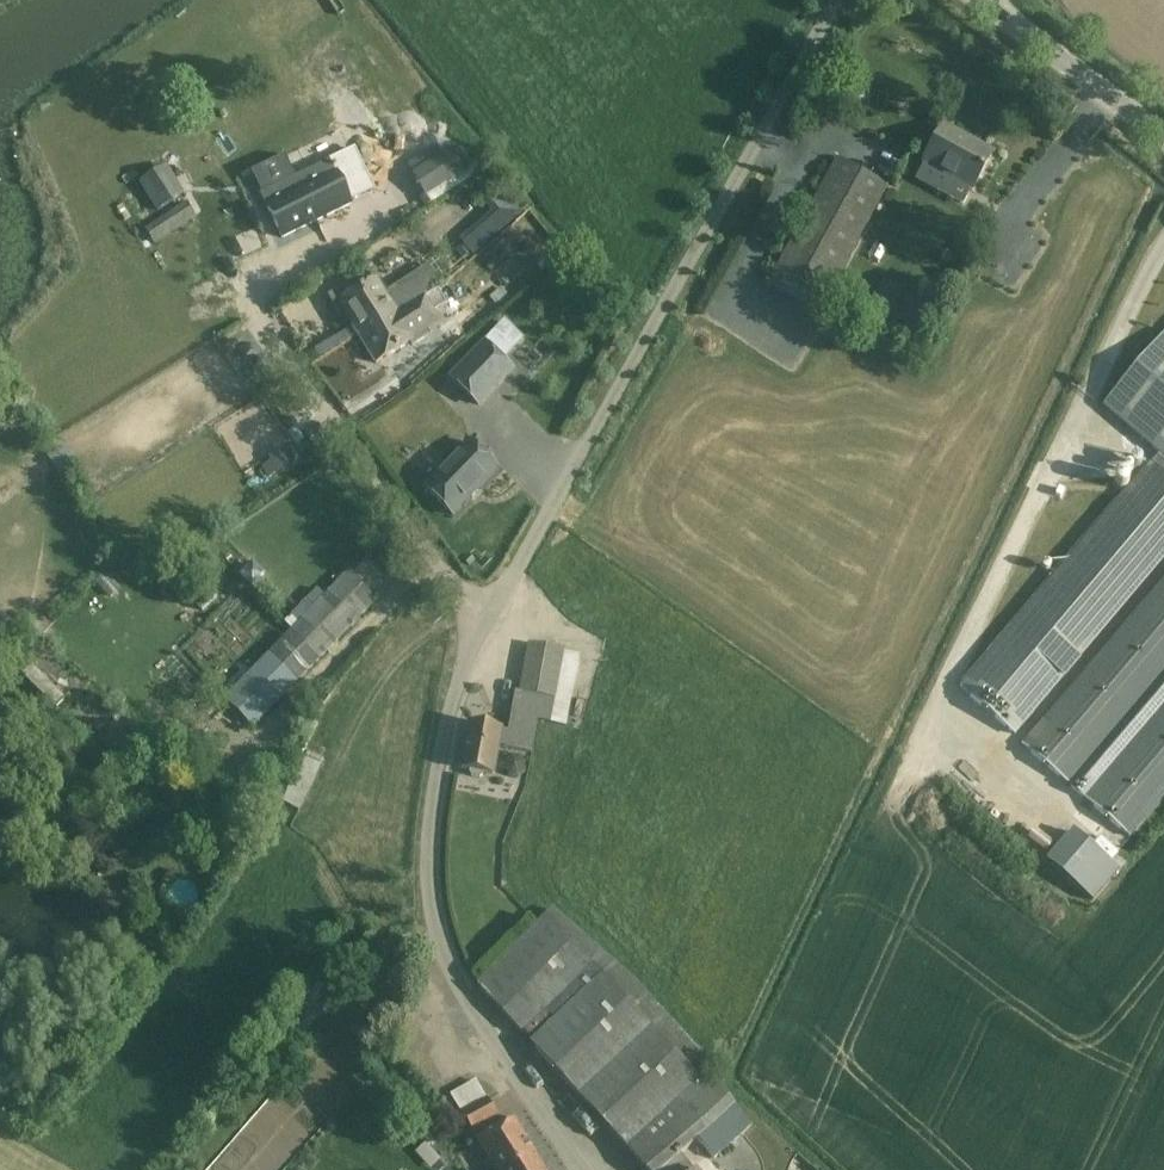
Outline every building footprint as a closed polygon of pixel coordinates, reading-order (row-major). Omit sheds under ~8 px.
[(959,136),(942,127),(923,163),(972,191),(991,157),(957,139),(959,136)] [(887,189),(834,158),(767,283),(819,311),(887,189)] [(349,202),(329,163),(261,197),(281,237),(328,213),(349,202)] [(139,182),(157,210),(181,195),(163,167),(139,182)] [(521,216),(498,189),(482,203),(491,213),(459,241),(473,257),(521,216)] [(184,205),(145,231),(154,245),(194,218),(184,205)] [(344,310),(358,334),(425,294),(427,293),(426,292),(438,286),(427,268),(381,295),(374,282),(350,297),(345,288),(327,298),(336,314),(344,310)] [(886,307),(896,288),(885,282),(875,302),(886,307)] [(510,298),(502,289),(490,298),(498,308),(510,298)] [(375,362),(409,342),(412,347),(430,336),(427,331),(440,323),(435,314),(446,307),(438,293),(426,300),(425,297),(428,295),(427,293),(425,294),(358,334),(375,362)] [(1104,406),(1160,453),(961,689),(1014,735),(1163,558),(1163,335),(1104,406)] [(453,375),(477,397),(508,365),(484,342),(453,375)] [(219,428),(245,464),(285,435),(259,399),(219,428)] [(497,470),(469,443),(424,488),(452,516),(497,470)] [(474,560),(467,554),(461,559),(468,566),(474,560)] [(239,576),(253,590),(266,576),(253,563),(239,576)] [(376,602),(345,571),(223,696),(253,728),(376,602)] [(1022,746),(1067,784),(1163,670),(1163,579),(1022,746)] [(565,651),(528,644),(519,693),(515,693),(508,733),(499,731),(500,730),(469,725),(461,770),(470,771),(469,774),(471,778),(480,779),(483,777),(483,773),(492,775),(497,746),(505,748),(504,749),(533,755),(539,722),(567,727),(580,656),(564,653),(565,651)] [(57,706),(67,697),(36,664),(26,674),(57,706)] [(1163,795),(1163,707),(1085,800),(1128,837),(1163,795)] [(511,753),(505,759),(504,767),(510,774),(518,775),(525,769),(525,760),(520,754),(511,753)] [(302,754),(283,801),(305,809),(324,762),(302,754)] [(1093,902),(1118,872),(1073,833),(1047,863),(1093,902)] [(476,986),(519,1034),(522,1033),(531,1043),(529,1045),(642,1169),(663,1169),(680,1155),(697,1141),(734,1109),(707,1078),(715,1071),(638,986),(553,911),(476,986)] [(474,1081),(449,1096),(493,1169),(543,1169),(514,1120),(501,1127),(474,1081)] [(751,1129),(734,1109),(697,1141),(714,1161),(751,1129)] [(663,1169),(692,1169),(680,1155),(663,1169)]
